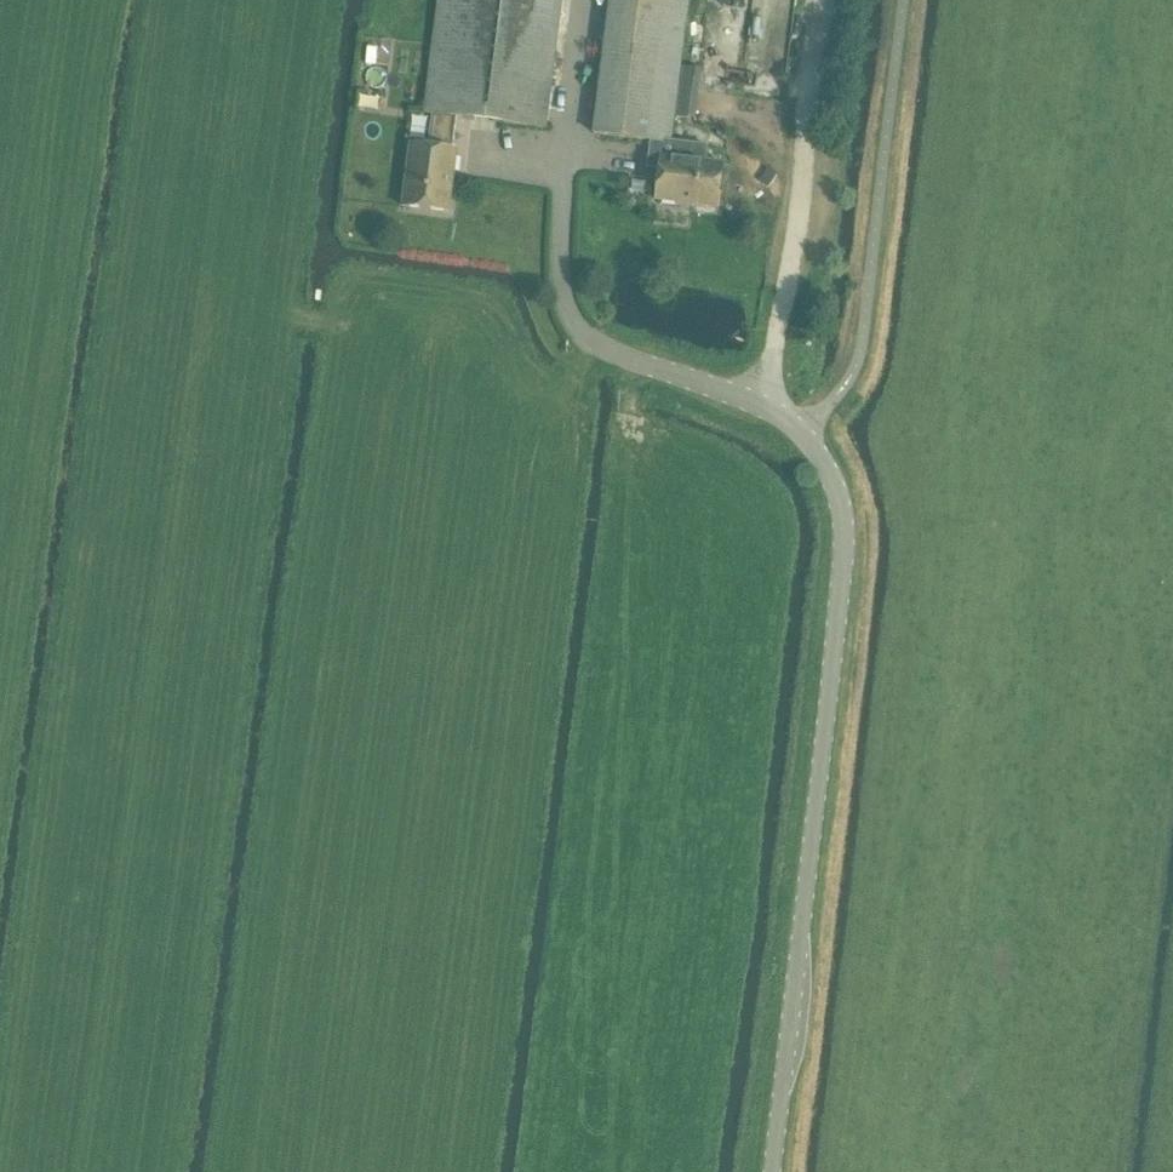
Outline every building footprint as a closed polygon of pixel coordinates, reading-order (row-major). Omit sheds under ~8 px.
[(403,208),(449,213),(456,152),(452,151),(457,118),(546,129),(562,0),(439,0),(424,114),(432,115),(428,148),(411,146),(403,208)] [(594,135),(651,142),(671,145),(671,143),(689,0),(611,0),(594,135)] [(685,61),(700,63),(708,0),(692,0),(685,61)] [(651,142),(648,168),(660,170),(656,201),(717,209),(723,166),(705,164),(707,147),(671,143),(671,145),(651,142)] [(768,189),(777,176),(768,170),(759,182),(768,189)]
